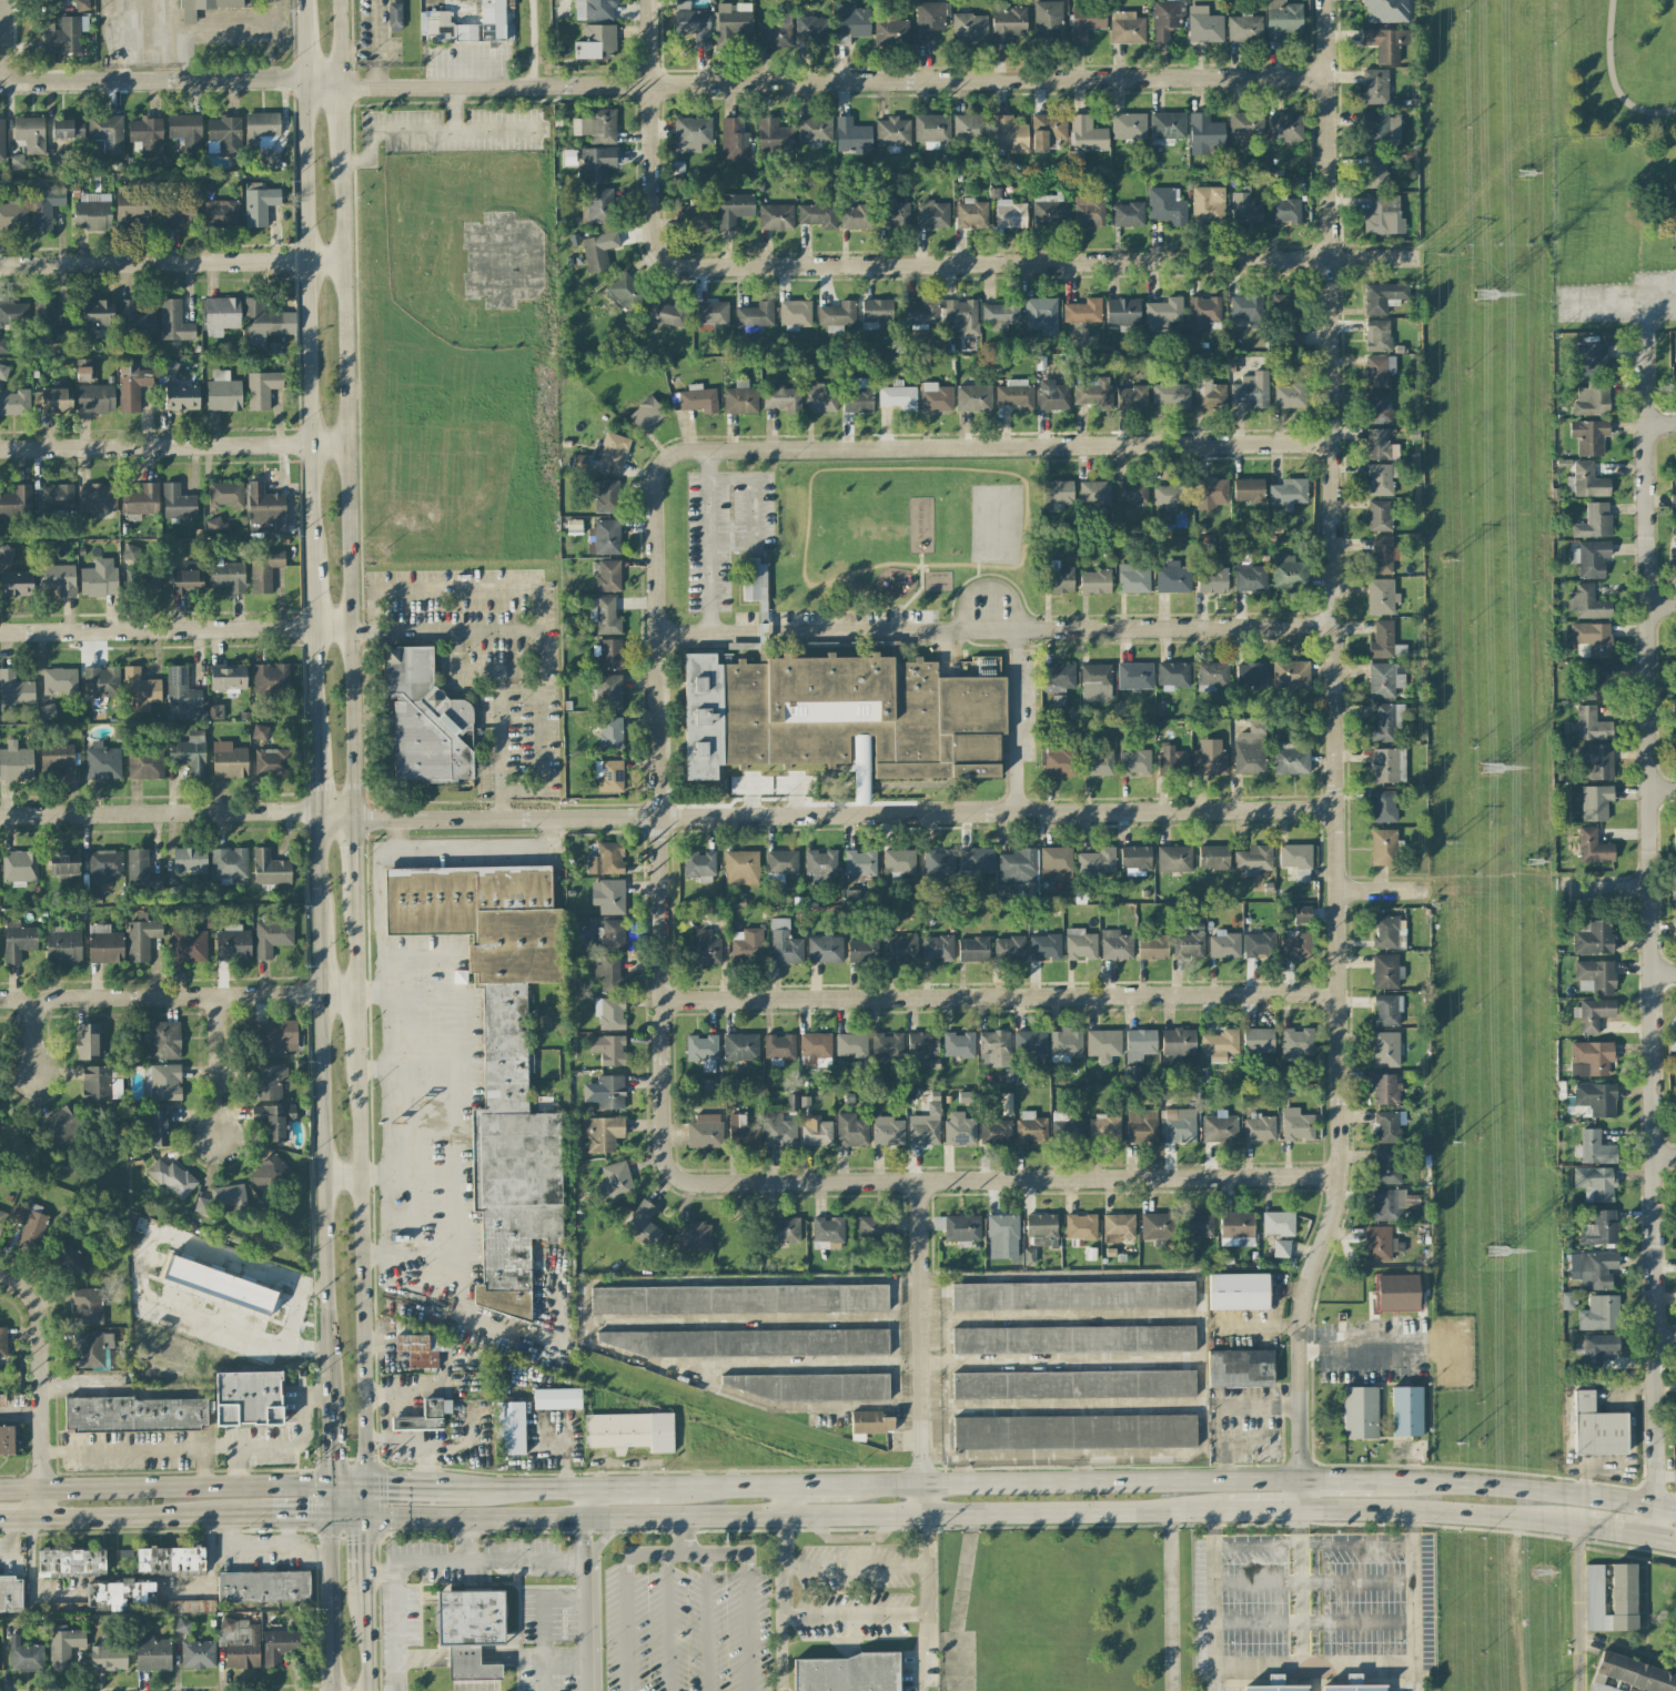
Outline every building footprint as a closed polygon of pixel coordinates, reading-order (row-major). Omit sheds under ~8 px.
[(89,9),(88,0),(74,0),(76,12),(89,9)] [(244,0),(179,0),(179,25),(195,24),(195,9),(244,8),(244,0)] [(455,25),(455,42),(504,42),(504,0),(480,0),(480,25),(455,25)] [(615,20),(614,0),(575,0),(575,21),(615,20)] [(689,0),(674,0),(675,10),(689,9),(689,0)] [(1153,43),(1169,43),(1169,29),(1183,29),(1183,0),(1176,0),(1152,1),(1153,43)] [(1286,4),(1286,0),(1266,0),(1266,42),(1283,42),(1283,32),(1301,33),(1302,4),(1286,4)] [(1364,23),(1408,22),(1408,0),(1364,0),(1364,23)] [(1062,1),(1034,1),(1034,32),(1062,33),(1062,1)] [(917,2),(916,45),(933,45),(933,31),(944,31),(945,3),(917,2)] [(388,3),(388,28),(402,28),(402,3),(388,3)] [(751,3),(737,4),(738,11),(730,11),(729,3),(714,4),(715,30),(716,30),(716,48),(731,47),(730,33),(752,33),(751,3)] [(870,37),(870,8),(856,8),(856,4),(835,4),(836,45),(849,45),(849,37),(870,37)] [(1026,35),(1026,6),(993,5),(992,45),(1012,45),(1012,35),(1026,35)] [(1189,42),(1223,42),(1223,16),(1208,16),(1208,6),(1188,6),(1189,42)] [(710,48),(709,10),(674,11),(674,34),(693,34),(693,48),(710,48)] [(1106,28),(1105,10),(1070,11),(1071,44),(1086,43),(1086,29),(1106,28)] [(448,11),(419,12),(420,35),(437,35),(437,41),(454,41),(454,23),(449,23),(448,11)] [(1145,43),(1145,18),(1135,18),(1135,12),(1110,12),(1111,44),(1145,43)] [(988,42),(987,14),(952,15),(953,42),(988,42)] [(87,16),(59,17),(59,30),(51,31),(52,54),(80,53),(80,31),(87,31),(87,16)] [(790,16),(757,16),(757,46),(790,47),(790,16)] [(1262,16),(1227,17),(1228,42),(1262,42),(1262,16)] [(830,47),(830,17),(796,17),(795,46),(830,47)] [(874,45),(909,45),(909,21),(874,20),(874,45)] [(614,25),(583,25),(583,42),(574,42),(574,59),(615,59),(614,25)] [(1399,64),(1398,45),(1408,45),(1407,29),(1362,30),(1362,45),(1376,45),(1376,65),(1399,64)] [(1387,69),(1362,70),(1363,105),(1388,104),(1387,69)] [(615,110),(593,110),(593,118),(572,119),(572,135),(590,135),(590,144),(616,144),(615,110)] [(1150,114),(1151,140),(1186,138),(1185,112),(1150,114)] [(1263,112),(1229,113),(1229,138),(1263,137),(1263,112)] [(245,149),(259,149),(259,137),(279,136),(279,113),(244,113),(245,149)] [(1111,139),(1146,140),(1146,114),(1111,113),(1111,139)] [(1225,122),(1209,122),(1209,113),(1190,113),(1189,155),(1209,155),(1209,150),(1224,150),(1225,122)] [(1302,115),(1289,116),(1289,113),(1268,113),(1268,142),(1303,141),(1302,115)] [(1400,114),(1364,113),(1362,144),(1398,146),(1400,114)] [(1031,115),(1032,150),(1055,149),(1055,140),(1067,139),(1066,114),(1031,115)] [(1107,128),(1091,128),(1091,114),(1071,115),(1071,154),(1080,154),(1080,151),(1108,151),(1107,128)] [(167,138),(183,138),(183,150),(201,150),(201,115),(168,115),(167,138)] [(914,116),(914,142),(925,142),(925,149),(937,148),(937,141),(949,141),(949,115),(914,116)] [(986,115),(953,115),(953,144),(986,144),(986,115)] [(1028,151),(1027,124),(1012,124),(1012,115),(992,115),(993,152),(1028,151)] [(122,117),(88,116),(88,142),(92,142),(91,154),(122,154),(122,117)] [(798,143),(832,142),(831,116),(797,117),(798,143)] [(871,155),(871,126),(852,126),(852,116),(836,117),(836,151),(853,151),(853,155),(871,155)] [(909,120),(897,120),(897,116),(886,116),(886,120),(875,120),(876,146),(910,145),(909,120)] [(13,141),(25,140),(25,155),(44,154),(43,117),(13,118),(13,141)] [(128,120),(129,141),(142,141),(142,157),(162,157),(162,117),(140,117),(140,120),(128,120)] [(207,119),(207,141),(219,141),(219,156),(241,156),(240,117),(218,117),(218,119),(207,119)] [(711,117),(674,118),(675,152),(700,152),(700,144),(712,144),(711,117)] [(743,118),(721,118),(722,161),(750,161),(750,133),(743,133),(743,118)] [(768,154),(792,153),(791,118),(757,119),(758,148),(767,148),(768,154)] [(83,137),(83,119),(52,120),(52,138),(83,137)] [(616,168),(615,148),(580,148),(581,184),(606,183),(606,168),(616,168)] [(9,156),(11,170),(25,168),(22,154),(9,156)] [(1363,156),(1364,188),(1387,187),(1386,155),(1363,156)] [(280,189),(261,189),(261,183),(244,183),(245,227),(267,227),(266,205),(280,205),(280,189)] [(1148,220),(1170,220),(1170,226),(1186,227),(1187,201),(1178,201),(1178,188),(1148,187),(1148,220)] [(1224,225),(1224,187),(1192,187),(1192,225),(1224,225)] [(65,206),(65,188),(30,188),(31,231),(52,231),(51,206),(65,206)] [(586,223),(612,223),(612,189),(587,189),(586,223)] [(115,192),(116,229),(134,229),(133,218),(150,218),(150,191),(115,192)] [(1250,193),(1231,192),(1231,225),(1262,225),(1262,201),(1250,200),(1250,193)] [(74,202),(73,230),(110,230),(110,194),(80,194),(80,202),(74,202)] [(754,194),(718,194),(718,231),(735,231),(735,217),(753,217),(754,194)] [(1032,194),(1033,226),(1068,225),(1067,201),(1062,201),(1062,194),(1032,194)] [(1399,195),(1369,195),(1369,210),(1363,210),(1364,234),(1404,233),(1403,217),(1399,217),(1399,195)] [(1105,197),(1073,197),(1073,225),(1104,226),(1105,197)] [(27,230),(27,198),(9,198),(9,204),(0,204),(0,230),(27,230)] [(908,202),(895,203),(895,198),(878,198),(879,228),(909,227),(908,202)] [(160,211),(159,227),(194,228),(195,200),(170,199),(169,212),(160,211)] [(1026,227),(1026,203),(1013,203),(1012,199),(995,199),(996,228),(1026,227)] [(1301,223),(1300,199),(1268,200),(1269,224),(1301,223)] [(238,200),(203,201),(204,227),(238,226),(238,200)] [(918,228),(949,228),(949,201),(917,202),(918,228)] [(988,201),(956,201),(956,227),(987,228),(988,201)] [(1144,226),(1144,203),(1112,204),(1112,227),(1144,226)] [(758,230),(793,230),(793,204),(758,205),(758,230)] [(835,205),(797,205),(797,224),(820,224),(820,230),(835,230),(835,205)] [(871,205),(840,206),(841,229),(872,228),(871,205)] [(711,231),(711,206),(675,207),(676,232),(711,231)] [(606,248),(619,247),(617,232),(581,237),(585,273),(608,270),(606,248)] [(630,314),(649,293),(624,270),(605,291),(630,314)] [(1364,316),(1386,316),(1386,306),(1399,306),(1399,300),(1408,300),(1409,284),(1364,284),(1364,316)] [(1231,294),(1230,319),(1261,320),(1262,295),(1231,294)] [(1271,294),(1270,314),(1291,315),(1292,295),(1271,294)] [(239,297),(204,298),(205,337),(222,337),(222,329),(240,328),(239,297)] [(245,345),(265,345),(265,335),(283,334),(282,312),(263,312),(263,297),(245,297),(245,345)] [(1063,323),(1101,322),(1101,297),(1085,298),(1085,303),(1063,304),(1063,323)] [(1182,297),(1166,297),(1166,303),(1145,303),(1145,332),(1168,331),(1167,322),(1182,322),(1182,297)] [(1220,297),(1189,297),(1189,331),(1209,331),(1209,325),(1220,325),(1220,297)] [(1057,334),(1057,298),(1025,299),(1025,335),(1057,334)] [(155,312),(135,313),(135,299),(118,300),(119,336),(155,335),(155,312)] [(160,340),(195,339),(194,323),(181,323),(181,299),(159,299),(160,340)] [(892,299),(861,300),(862,323),(892,323),(892,299)] [(905,305),(904,326),(927,326),(927,324),(938,324),(938,299),(922,299),(922,305),(905,305)] [(982,305),(982,325),(1019,326),(1019,299),(1003,299),(1003,305),(982,305)] [(1106,325),(1139,326),(1140,300),(1106,299),(1106,325)] [(112,300),(81,300),(82,327),(112,326),(112,300)] [(688,309),(651,300),(646,319),(684,328),(688,309)] [(811,301),(780,300),(779,325),(810,326),(811,301)] [(855,300),(839,300),(839,306),(817,306),(817,325),(855,325),(855,300)] [(978,334),(977,300),(944,301),(945,335),(978,334)] [(33,301),(33,326),(54,326),(53,301),(33,301)] [(735,326),(773,325),(773,301),(757,302),(757,307),(735,307),(735,326)] [(29,326),(28,302),(0,303),(0,327),(29,326)] [(728,325),(728,302),(696,302),(696,325),(728,325)] [(1365,352),(1390,352),(1389,320),(1365,320),(1365,352)] [(1286,346),(1304,345),(1303,328),(1286,328),(1286,346)] [(1607,343),(1575,344),(1576,356),(1568,356),(1568,375),(1608,374),(1607,343)] [(1395,356),(1365,357),(1366,387),(1389,387),(1389,374),(1395,374),(1395,356)] [(76,382),(91,382),(90,359),(76,360),(76,382)] [(198,411),(199,386),(176,385),(176,361),(165,361),(163,410),(198,411)] [(138,362),(119,362),(118,412),(139,412),(140,386),(152,387),(152,370),(138,369),(138,362)] [(8,367),(0,365),(0,379),(5,380),(8,367)] [(1267,370),(1253,371),(1253,376),(1240,376),(1240,384),(1230,384),(1231,403),(1252,402),(1252,408),(1268,408),(1267,370)] [(241,411),(240,381),(229,381),(229,371),(212,371),(213,381),(206,381),(206,411),(241,411)] [(248,411),(269,410),(269,389),(282,389),(282,372),(247,373),(248,411)] [(1073,405),(1095,404),(1096,410),(1111,410),(1111,378),(1092,378),(1092,385),(1073,385),(1073,405)] [(1031,379),(1006,380),(1006,386),(995,386),(996,405),(1017,404),(1018,411),(1032,411),(1031,379)] [(1054,379),(1039,379),(1040,411),(1070,410),(1069,385),(1054,385),(1054,379)] [(1211,384),(1211,379),(1195,379),(1194,408),(1225,409),(1226,385),(1211,384)] [(758,413),(757,388),(747,388),(747,380),(735,380),(735,388),(723,388),(723,414),(758,413)] [(1608,380),(1586,380),(1587,387),(1577,388),(1577,402),(1573,402),(1573,415),(1609,415),(1608,380)] [(1151,381),(1152,403),(1172,403),(1172,410),(1190,409),(1190,384),(1177,384),(1177,381),(1151,381)] [(952,386),(937,387),(937,382),(920,382),(921,411),(952,411),(952,386)] [(836,412),(836,388),(823,388),(823,383),(808,383),(807,412),(836,412)] [(679,410),(702,409),(702,414),(717,413),(716,388),(702,389),(701,384),(687,384),(687,391),(678,392),(679,410)] [(1305,408),(1305,385),(1274,384),(1274,408),(1305,408)] [(114,413),(113,385),(76,386),(77,414),(114,413)] [(956,412),(992,411),(991,385),(956,386),(956,412)] [(1147,387),(1116,386),(1116,410),(1147,410),(1147,387)] [(878,406),(900,406),(900,412),(916,412),(916,387),(878,387),(878,406)] [(65,388),(41,388),(42,413),(72,413),(71,400),(66,400),(65,388)] [(800,388),(763,389),(763,408),(784,408),(784,412),(801,412),(800,388)] [(30,414),(29,389),(16,389),(16,393),(0,394),(0,415),(30,414)] [(1391,392),(1367,392),(1366,423),(1391,424),(1391,392)] [(642,433),(666,414),(651,395),(627,415),(642,433)] [(1569,421),(1569,438),(1577,438),(1577,456),(1603,456),(1603,436),(1609,436),(1609,421),(1569,421)] [(1388,429),(1366,429),(1365,459),(1398,460),(1398,445),(1388,444),(1388,429)] [(598,464),(623,469),(629,437),(604,432),(598,464)] [(1593,461),(1574,461),(1574,497),(1609,497),(1609,478),(1593,478),(1593,461)] [(1391,464),(1366,465),(1367,496),(1392,496),(1391,464)] [(1263,478),(1234,479),(1234,502),(1264,502),(1263,478)] [(1307,503),(1306,478),(1281,479),(1281,485),(1268,485),(1269,504),(1307,503)] [(1227,504),(1227,479),(1195,480),(1196,510),(1214,510),(1214,505),(1227,504)] [(595,512),(618,513),(619,481),(596,480),(595,512)] [(1116,481),(1116,505),(1148,504),(1147,480),(1116,481)] [(284,493),(264,494),(263,481),(247,481),(248,532),(285,532),(284,493)] [(1044,481),(1045,511),(1063,511),(1063,505),(1073,505),(1073,481),(1044,481)] [(1079,481),(1079,504),(1110,505),(1111,482),(1079,481)] [(179,482),(162,482),(163,519),(196,518),(196,495),(179,495),(179,482)] [(242,482),(208,483),(208,507),(243,506),(242,482)] [(158,483),(141,483),(140,492),(122,492),(122,514),(157,515),(158,483)] [(78,485),(79,512),(116,511),(115,484),(78,485)] [(13,485),(13,492),(0,493),(0,524),(15,524),(15,518),(31,518),(30,485),(13,485)] [(73,485),(40,485),(40,509),(73,508),(73,485)] [(1153,485),(1153,505),(1188,505),(1188,486),(1153,485)] [(1391,532),(1391,501),(1367,500),(1367,531),(1391,532)] [(1572,524),(1572,537),(1610,536),(1609,502),(1585,502),(1586,523),(1572,524)] [(207,534),(225,531),(223,517),(205,520),(207,534)] [(580,534),(581,521),(568,520),(568,533),(580,534)] [(620,554),(619,520),(589,520),(590,555),(620,554)] [(1392,574),(1391,536),(1371,536),(1371,575),(1392,574)] [(1603,578),(1603,558),(1610,558),(1610,543),(1570,544),(1571,564),(1579,564),(1579,578),(1603,578)] [(121,556),(137,560),(140,548),(124,544),(121,556)] [(11,565),(13,547),(0,546),(0,564),(11,565)] [(251,594),(271,593),(271,568),(284,567),(284,552),(250,553),(251,594)] [(1272,587),(1306,588),(1307,562),(1293,562),(1293,555),(1273,554),(1272,587)] [(244,562),(222,563),(221,555),(206,555),(207,587),(230,587),(230,594),(244,594),(244,562)] [(79,568),(80,596),(116,596),(115,558),(93,559),(94,568),(79,568)] [(620,560),(597,560),(597,591),(620,591),(620,560)] [(766,560),(743,560),(742,601),(759,601),(759,609),(765,609),(766,560)] [(1190,567),(1179,567),(1179,561),(1165,561),(1165,567),(1155,567),(1155,593),(1190,592),(1190,567)] [(55,597),(75,596),(74,564),(37,566),(38,591),(55,590),(55,597)] [(1234,591),(1266,592),(1266,566),(1235,565),(1234,591)] [(1197,592),(1227,592),(1227,566),(1205,566),(1205,570),(1197,570),(1197,592)] [(1149,593),(1150,567),(1118,567),(1118,592),(1149,593)] [(1074,568),(1042,568),(1042,592),(1073,592),(1074,568)] [(197,570),(170,570),(171,595),(202,594),(202,581),(197,581),(197,570)] [(1080,570),(1080,594),(1110,594),(1110,571),(1080,570)] [(32,596),(32,572),(0,572),(0,596),(32,596)] [(1393,615),(1394,602),(1399,602),(1399,593),(1393,593),(1393,579),(1368,579),(1367,614),(1393,615)] [(1575,618),(1610,618),(1610,600),(1594,600),(1594,582),(1570,583),(1571,611),(1575,611),(1575,618)] [(614,596),(595,596),(595,610),(594,610),(594,634),(620,634),(620,618),(614,618),(614,596)] [(1406,644),(1393,645),(1392,620),(1374,620),(1374,642),(1369,642),(1369,658),(1406,657),(1406,644)] [(1610,623),(1571,624),(1571,644),(1588,643),(1589,658),(1611,657),(1610,623)] [(622,640),(595,640),(595,658),(598,658),(598,670),(621,670),(622,640)] [(393,780),(423,779),(423,782),(472,781),(471,747),(459,747),(458,731),(471,731),(471,696),(432,697),(432,647),(383,647),(384,697),(392,697),(393,780)] [(683,654),(715,652),(715,659),(937,657),(937,678),(1004,679),(1004,779),(874,779),(872,736),(847,737),(848,763),(717,766),(717,780),(684,780),(683,654)] [(1308,661),(1273,662),(1273,688),(1309,688),(1308,661)] [(1159,689),(1189,689),(1190,663),(1159,662),(1159,689)] [(1228,685),(1228,662),(1197,663),(1198,686),(1228,685)] [(288,663),(252,664),(253,702),(276,701),(276,694),(289,693),(288,663)] [(1152,689),(1152,663),(1117,663),(1118,689),(1152,689)] [(1266,663),(1236,664),(1236,689),(1267,688),(1266,663)] [(1369,698),(1395,697),(1395,687),(1404,687),(1404,673),(1395,673),(1395,663),(1368,663),(1369,698)] [(209,690),(245,690),(245,665),(209,664),(209,690)] [(1075,691),(1074,664),(1043,664),(1044,692),(1075,691)] [(1111,664),(1081,664),(1081,702),(1111,702),(1111,664)] [(1581,700),(1606,699),(1605,680),(1612,680),(1611,664),(1579,665),(1581,700)] [(166,666),(167,717),(192,717),(191,707),(201,707),(201,690),(187,690),(187,665),(166,666)] [(160,679),(140,679),(140,666),(124,666),(124,712),(149,712),(149,702),(160,702),(160,679)] [(82,668),(83,697),(119,697),(119,667),(82,668)] [(33,681),(14,682),(14,668),(0,669),(0,705),(34,704),(33,681)] [(76,668),(42,669),(43,694),(77,693),(76,668)] [(621,709),(621,675),(595,675),(596,709),(621,709)] [(1395,742),(1395,728),(1402,728),(1403,704),(1372,703),(1371,742),(1395,742)] [(223,719),(223,705),(209,704),(209,719),(223,719)] [(40,719),(55,718),(54,705),(39,705),(40,719)] [(1595,705),(1575,705),(1577,741),(1613,740),(1612,721),(1596,722),(1595,705)] [(621,749),(622,718),(599,717),(599,749),(621,749)] [(1265,774),(1264,719),(1249,719),(1249,732),(1234,732),(1235,774),(1265,774)] [(267,741),(268,726),(253,725),(251,739),(267,741)] [(167,742),(168,764),(189,764),(189,778),(205,778),(204,730),(187,730),(187,742),(167,742)] [(33,780),(32,748),(16,749),(16,739),(5,739),(6,749),(0,749),(0,781),(33,780)] [(1193,750),(1193,776),(1228,775),(1227,749),(1221,750),(1220,739),(1199,740),(1199,750),(1193,750)] [(247,777),(247,747),(231,748),(231,741),(212,741),(212,778),(247,777)] [(1310,774),(1309,742),(1273,743),(1274,774),(1310,774)] [(1075,776),(1075,751),(1062,751),(1063,744),(1044,743),(1043,776),(1075,776)] [(73,744),(40,745),(40,770),(73,770),(73,744)] [(1187,777),(1188,751),(1174,751),(1174,745),(1159,745),(1158,776),(1187,777)] [(1613,779),(1613,746),(1574,746),(1574,757),(1580,757),(1580,780),(1613,779)] [(163,778),(162,747),(126,748),(127,779),(163,778)] [(289,774),(288,749),(254,750),(254,775),(289,774)] [(1405,782),(1404,749),(1370,749),(1371,783),(1405,782)] [(1150,750),(1119,751),(1119,775),(1150,775),(1150,750)] [(1083,776),(1113,775),(1112,752),(1082,753),(1083,776)] [(596,761),(596,792),(622,792),(621,760),(596,761)] [(1581,786),(1581,821),(1607,821),(1607,801),(1613,801),(1613,786),(1581,786)] [(1397,791),(1371,790),(1370,822),(1396,823),(1397,791)] [(1579,862),(1614,861),(1613,843),(1596,844),(1596,826),(1578,827),(1579,862)] [(1396,829),(1371,830),(1371,865),(1397,865),(1396,829)] [(586,856),(587,874),(623,873),(622,842),(597,843),(597,856),(586,856)] [(1228,845),(1198,846),(1199,869),(1229,868),(1228,845)] [(1257,870),(1272,870),(1271,845),(1247,846),(1248,851),(1233,852),(1234,871),(1244,870),(1244,876),(1258,876),(1257,870)] [(1279,845),(1280,868),(1311,868),(1310,845),(1279,845)] [(1192,871),(1191,846),(1157,847),(1157,872),(1192,871)] [(269,847),(253,847),(254,885),(291,884),(290,860),(269,861),(269,847)] [(1040,848),(1040,881),(1071,881),(1071,847),(1040,848)] [(1114,847),(1099,847),(1099,852),(1077,853),(1077,878),(1103,878),(1103,872),(1115,872),(1114,847)] [(1150,847),(1121,847),(1122,874),(1151,874),(1150,847)] [(206,874),(206,848),(172,849),(173,875),(206,874)] [(247,878),(246,848),(210,849),(211,879),(247,878)] [(993,873),(993,848),(961,848),(962,873),(993,873)] [(148,849),(127,849),(127,883),(140,883),(140,888),(157,888),(157,882),(148,882),(148,849)] [(49,876),(57,875),(57,878),(80,877),(79,850),(48,851),(49,876)] [(805,875),(811,875),(811,881),(837,880),(836,850),(804,851),(805,875)] [(876,876),(875,850),(845,851),(846,881),(862,880),(861,876),(876,876)] [(914,873),(915,850),(883,850),(883,873),(914,873)] [(37,882),(37,852),(2,851),(2,882),(37,882)] [(122,851),(88,851),(88,883),(112,883),(112,877),(122,877),(122,851)] [(758,851),(723,851),(724,885),(758,884),(758,851)] [(797,851),(766,851),(766,883),(783,883),(783,875),(798,875),(797,851)] [(923,879),(954,879),(955,851),(924,851),(923,879)] [(997,881),(1037,882),(1037,851),(998,851),(997,881)] [(714,853),(683,852),(682,878),(699,878),(699,882),(713,883),(714,853)] [(385,867),(385,934),(472,934),(472,945),(467,945),(467,974),(472,974),(472,987),(482,987),(482,1109),(476,1109),(476,1285),(473,1285),(473,1313),(530,1313),(530,1238),(546,1238),(546,1241),(561,1241),(561,1113),(526,1113),(526,982),(562,982),(562,909),(550,909),(550,867),(385,867)] [(1309,881),(1309,870),(1296,870),(1296,881),(1309,881)] [(624,913),(623,880),(591,880),(591,913),(624,913)] [(1014,901),(1013,885),(996,885),(997,902),(1014,901)] [(84,902),(100,902),(100,888),(84,888),(84,902)] [(845,903),(859,903),(860,890),(846,890),(845,903)] [(1294,905),(1294,923),(1311,923),(1311,914),(1311,905),(1294,905)] [(161,938),(161,921),(147,921),(147,912),(137,912),(137,921),(127,921),(128,963),(149,962),(149,938),(161,938)] [(1374,947),(1405,946),(1404,917),(1371,917),(1371,928),(1374,928),(1374,947)] [(803,939),(789,938),(789,918),(770,918),(770,963),(802,963),(803,939)] [(602,949),(624,949),(624,920),(602,920),(602,949)] [(1573,931),(1573,955),(1611,954),(1611,920),(1580,921),(1580,931),(1573,931)] [(37,927),(20,927),(20,921),(4,921),(3,964),(20,964),(20,950),(36,950),(37,927)] [(292,945),(292,921),(255,922),(255,960),(272,960),(271,945),(292,945)] [(206,962),(207,931),(191,931),(191,922),(173,922),(172,961),(206,962)] [(123,962),(122,933),(109,933),(109,924),(88,925),(88,963),(123,962)] [(241,924),(223,924),(223,931),(215,931),(216,961),(250,960),(250,930),(241,931),(241,924)] [(1065,959),(1097,959),(1097,934),(1084,934),(1084,928),(1065,929),(1065,959)] [(1173,959),(1205,958),(1203,932),(1183,933),(1183,928),(1172,928),(1173,959)] [(695,964),(720,964),(720,938),(711,938),(711,929),(694,929),(695,964)] [(762,930),(731,929),(730,958),(762,958),(762,930)] [(1119,929),(1100,929),(1101,960),(1133,959),(1132,935),(1119,936),(1119,929)] [(80,931),(45,932),(46,964),(81,963),(80,931)] [(1282,931),(1282,958),(1286,958),(1312,958),(1312,931),(1282,931)] [(1208,933),(1209,958),(1240,958),(1240,932),(1208,933)] [(1244,933),(1245,956),(1275,955),(1275,932),(1244,933)] [(1061,935),(1030,934),(1029,959),(1060,960),(1061,935)] [(842,935),(807,936),(808,963),(842,963),(842,935)] [(1167,959),(1167,935),(1137,936),(1137,959),(1167,959)] [(882,937),(883,962),(917,961),(917,936),(882,937)] [(953,936),(922,936),(921,961),(933,961),(933,960),(952,961),(953,936)] [(1025,938),(994,937),(994,959),(1024,960),(1025,938)] [(988,962),(989,938),(958,938),(957,961),(988,962)] [(847,940),(847,963),(878,961),(877,939),(847,940)] [(1373,989),(1398,989),(1398,980),(1404,980),(1403,966),(1398,966),(1397,955),(1372,955),(1373,989)] [(619,956),(601,956),(600,964),(593,964),(593,980),(601,980),(600,993),(623,993),(624,978),(619,978),(619,956)] [(1613,961),(1573,962),(1574,982),(1578,982),(1578,991),(1592,991),(1592,995),(1614,995),(1613,961)] [(1373,1026),(1400,1027),(1401,995),(1373,995),(1373,1026)] [(624,1029),(624,998),(594,999),(595,1017),(598,1017),(599,1030),(624,1029)] [(1579,999),(1579,1008),(1573,1008),(1572,1018),(1580,1018),(1580,1034),(1598,1035),(1598,1017),(1615,1017),(1615,1000),(1579,999)] [(297,1054),(296,1020),(261,1021),(262,1055),(297,1054)] [(179,1059),(179,1022),(148,1022),(148,1059),(179,1059)] [(99,1060),(98,1023),(76,1024),(76,1060),(99,1060)] [(1050,1032),(1051,1063),(1069,1062),(1069,1057),(1082,1057),(1082,1028),(1060,1029),(1060,1031),(1050,1032)] [(1163,1028),(1162,1056),(1195,1057),(1196,1029),(1163,1028)] [(1273,1029),(1243,1028),(1243,1054),(1273,1054),(1273,1029)] [(1281,1028),(1281,1062),(1299,1062),(1300,1054),(1314,1055),(1314,1029),(1281,1028)] [(1200,1035),(1200,1053),(1210,1054),(1210,1063),(1226,1063),(1226,1053),(1238,1054),(1238,1029),(1221,1029),(1221,1035),(1200,1035)] [(1121,1031),(1086,1030),(1086,1056),(1099,1056),(1099,1065),(1111,1065),(1111,1056),(1121,1056),(1121,1031)] [(1126,1062),(1143,1062),(1143,1054),(1157,1054),(1157,1030),(1126,1030),(1126,1062)] [(1009,1067),(1010,1031),(980,1031),(979,1067),(1009,1067)] [(1046,1031),(1015,1032),(1015,1055),(1046,1055),(1046,1031)] [(907,1033),(908,1058),(938,1058),(938,1032),(907,1033)] [(1399,1067),(1398,1032),(1373,1033),(1373,1067),(1399,1067)] [(830,1067),(831,1033),(799,1033),(799,1056),(807,1056),(807,1061),(814,1061),(814,1067),(830,1067)] [(903,1058),(903,1034),(871,1033),(871,1057),(903,1058)] [(943,1057),(975,1057),(974,1033),(943,1033),(943,1057)] [(758,1034),(723,1034),(723,1061),(758,1060),(758,1034)] [(835,1034),(835,1058),(867,1057),(867,1034),(835,1034)] [(765,1035),(765,1066),(781,1066),(781,1060),(795,1060),(794,1035),(765,1035)] [(600,1066),(624,1066),(625,1036),(590,1036),(590,1053),(600,1053),(600,1066)] [(686,1036),(686,1061),(717,1061),(717,1036),(686,1036)] [(1571,1076),(1609,1076),(1609,1062),(1614,1062),(1613,1042),(1570,1043),(1571,1076)] [(179,1065),(146,1065),(146,1101),(180,1100),(179,1065)] [(287,1080),(286,1065),(255,1067),(256,1101),(281,1100),(280,1081),(287,1080)] [(82,1101),(111,1101),(111,1088),(120,1088),(120,1067),(82,1066),(82,1101)] [(1138,1079),(1138,1066),(1127,1066),(1127,1079),(1138,1079)] [(1399,1105),(1399,1083),(1395,1083),(1395,1074),(1374,1074),(1373,1104),(1399,1105)] [(624,1109),(624,1075),(597,1076),(597,1110),(624,1109)] [(1589,1117),(1615,1118),(1616,1084),(1574,1083),(1574,1106),(1589,1106),(1589,1117)] [(1012,1093),(1002,1093),(1001,1115),(1011,1115),(1012,1093)] [(788,1110),(796,1111),(797,1095),(788,1094),(788,1110)] [(69,1101),(40,1122),(56,1144),(85,1123),(69,1101)] [(145,1146),(169,1146),(168,1105),(145,1105),(145,1146)] [(251,1123),(262,1123),(263,1142),(286,1142),(285,1118),(295,1118),(295,1105),(251,1106),(251,1123)] [(1299,1107),(1282,1108),(1283,1140),(1314,1140),(1314,1114),(1299,1115),(1299,1107)] [(1157,1142),(1157,1109),(1127,1110),(1127,1142),(1157,1142)] [(1164,1143),(1196,1142),(1195,1109),(1164,1109),(1164,1143)] [(1203,1143),(1238,1142),(1237,1116),(1226,1116),(1226,1110),(1215,1110),(1215,1116),(1202,1116),(1203,1143)] [(1047,1118),(1034,1118),(1034,1111),(1017,1111),(1017,1143),(1047,1143),(1047,1118)] [(1373,1112),(1374,1144),(1400,1143),(1400,1125),(1405,1125),(1405,1111),(1373,1112)] [(796,1121),(781,1120),(782,1113),(766,1112),(765,1147),(796,1148),(796,1121)] [(975,1144),(975,1119),(964,1119),(964,1112),(945,1112),(945,1145),(975,1144)] [(855,1113),(836,1113),(837,1146),(868,1145),(867,1120),(855,1120),(855,1113)] [(687,1148),(722,1148),(721,1114),(695,1114),(696,1122),(686,1122),(687,1148)] [(759,1147),(758,1123),(745,1124),(745,1114),(728,1114),(729,1148),(759,1147)] [(831,1121),(820,1121),(820,1115),(801,1116),(801,1146),(832,1146),(831,1121)] [(908,1115),(908,1145),(939,1144),(939,1115),(908,1115)] [(904,1145),(904,1120),(893,1120),(893,1116),(872,1116),(872,1145),(904,1145)] [(1089,1142),(1120,1142),(1120,1116),(1088,1117),(1089,1142)] [(1275,1116),(1256,1116),(1256,1119),(1244,1119),(1244,1141),(1275,1141),(1275,1116)] [(623,1117),(584,1118),(585,1153),(615,1152),(614,1138),(624,1137),(623,1117)] [(979,1120),(980,1144),(1011,1144),(1011,1119),(979,1120)] [(1083,1120),(1052,1119),(1051,1140),(1082,1141),(1083,1120)] [(1400,1149),(1374,1148),(1373,1184),(1399,1184),(1400,1149)] [(290,1169),(271,1152),(246,1178),(265,1196),(290,1169)] [(197,1182),(171,1161),(167,1166),(157,1158),(146,1171),(182,1201),(197,1182)] [(600,1167),(604,1181),(595,1183),(601,1203),(634,1193),(625,1160),(600,1167)] [(1573,1188),(1584,1188),(1585,1202),(1613,1202),(1613,1167),(1573,1168),(1573,1188)] [(247,1209),(243,1183),(210,1188),(211,1197),(194,1200),(196,1216),(247,1209)] [(1404,1189),(1373,1190),(1373,1221),(1399,1221),(1399,1209),(1404,1209),(1404,1189)] [(652,1246),(663,1233),(648,1220),(657,1210),(643,1198),(623,1222),(652,1246)] [(48,1213),(32,1207),(31,1210),(15,1204),(9,1220),(22,1225),(15,1243),(34,1251),(48,1213)] [(1617,1244),(1616,1210),(1592,1210),(1593,1224),(1580,1224),(1580,1245),(1617,1244)] [(1220,1212),(1220,1238),(1222,1238),(1222,1246),(1254,1245),(1254,1212),(1220,1212)] [(1293,1236),(1294,1213),(1262,1212),(1262,1235),(1293,1236)] [(1174,1213),(1141,1214),(1141,1239),(1175,1238),(1174,1213)] [(1213,1237),(1213,1213),(1183,1214),(1183,1238),(1213,1237)] [(1026,1237),(1031,1237),(1032,1247),(1057,1247),(1056,1214),(1026,1215),(1026,1237)] [(1096,1240),(1096,1215),(1065,1214),(1065,1239),(1096,1240)] [(1134,1214),(1103,1214),(1103,1241),(1134,1240),(1134,1214)] [(944,1215),(944,1241),(980,1241),(980,1215),(944,1215)] [(988,1258),(1018,1258),(1018,1215),(987,1215),(988,1258)] [(894,1240),(893,1216),(856,1217),(857,1241),(894,1240)] [(800,1218),(774,1217),(773,1242),(799,1243),(800,1218)] [(710,1223),(678,1222),(677,1249),(710,1250),(710,1223)] [(1391,1261),(1391,1252),(1404,1252),(1403,1240),(1391,1240),(1391,1226),(1366,1227),(1367,1262),(1391,1261)] [(62,1240),(48,1251),(70,1279),(85,1268),(62,1240)] [(1290,1240),(1273,1240),(1273,1257),(1289,1258),(1290,1240)] [(1034,1248),(1024,1248),(1024,1264),(1035,1264),(1034,1248)] [(1569,1252),(1569,1280),(1580,1280),(1579,1289),(1611,1290),(1611,1270),(1617,1271),(1617,1253),(1569,1252)] [(277,1291),(169,1255),(161,1281),(268,1316),(277,1291)] [(1268,1274),(1209,1273),(1208,1309),(1267,1310),(1268,1274)] [(1375,1275),(1375,1312),(1418,1311),(1417,1274),(1375,1275)] [(1194,1308),(1194,1281),(951,1283),(952,1310),(1194,1308)] [(887,1284),(590,1288),(591,1314),(888,1310),(887,1284)] [(102,1288),(72,1289),(73,1325),(102,1324),(102,1288)] [(1578,1330),(1619,1329),(1619,1295),(1588,1296),(1588,1310),(1577,1310),(1578,1330)] [(952,1354),(1195,1351),(1195,1325),(952,1328),(952,1354)] [(888,1353),(888,1329),(596,1332),(596,1356),(888,1353)] [(104,1367),(103,1349),(113,1348),(112,1331),(73,1332),(74,1368),(104,1367)] [(437,1369),(438,1351),(427,1351),(427,1336),(396,1335),(395,1352),(408,1353),(408,1368),(437,1369)] [(1618,1335),(1583,1336),(1584,1371),(1602,1370),(1602,1353),(1618,1353),(1618,1335)] [(449,1351),(449,1338),(428,1337),(428,1350),(449,1351)] [(1206,1350),(1206,1388),(1272,1387),(1272,1349),(1206,1350)] [(1195,1369),(952,1373),(952,1400),(1195,1396),(1195,1369)] [(215,1373),(216,1425),(281,1424),(280,1372),(215,1373)] [(720,1375),(720,1398),(888,1398),(888,1374),(720,1375)] [(1343,1387),(1379,1386),(1380,1438),(1344,1439),(1343,1387)] [(1391,1387),(1392,1437),(1422,1436),(1421,1387),(1391,1387)] [(534,1409),(581,1409),(580,1389),(534,1389),(534,1409)] [(1626,1413),(1594,1413),(1593,1391),(1573,1391),(1574,1454),(1626,1454),(1626,1413)] [(206,1397),(64,1399),(65,1432),(207,1429),(206,1397)] [(391,1417),(391,1430),(442,1430),(442,1413),(451,1413),(450,1398),(422,1399),(422,1417),(391,1417)] [(523,1402),(495,1403),(496,1455),(524,1454),(523,1402)] [(881,1410),(855,1411),(855,1433),(893,1433),(893,1417),(881,1418),(881,1410)] [(673,1452),(672,1413),(584,1415),(585,1448),(613,1447),(614,1456),(625,1456),(624,1447),(649,1446),(649,1453),(673,1452)] [(1195,1414),(953,1417),(953,1450),(1196,1448),(1195,1414)] [(0,1426),(0,1454),(14,1454),(13,1426),(0,1426)] [(136,1549),(137,1574),(204,1573),(203,1547),(136,1549)] [(37,1576),(105,1575),(104,1549),(37,1550),(37,1576)] [(1584,1565),(1585,1631),(1636,1630),(1635,1564),(1610,1564),(1610,1615),(1603,1615),(1602,1565),(1584,1565)] [(218,1603),(309,1602),(309,1571),(218,1573),(218,1603)] [(22,1613),(21,1577),(0,1577),(0,1613),(22,1613)] [(436,1592),(437,1649),(450,1649),(450,1682),(503,1682),(503,1667),(479,1667),(479,1648),(505,1648),(505,1591),(436,1592)] [(174,1630),(186,1634),(191,1622),(179,1618),(174,1630)] [(225,1668),(260,1668),(259,1624),(248,1625),(248,1618),(218,1619),(218,1646),(225,1646),(225,1668)] [(50,1672),(71,1671),(70,1647),(85,1647),(85,1630),(65,1630),(65,1625),(50,1626),(50,1672)] [(299,1630),(262,1632),(263,1669),(280,1668),(279,1655),(300,1654),(299,1630)] [(170,1639),(153,1640),(153,1632),(135,1632),(135,1671),(170,1670),(170,1639)] [(44,1645),(19,1645),(19,1634),(9,1634),(8,1671),(43,1671),(44,1645)] [(215,1668),(214,1641),(180,1642),(181,1669),(215,1668)] [(126,1670),(126,1646),(89,1647),(90,1671),(126,1670)] [(1600,1653),(1589,1690),(1675,1690),(1675,1677),(1600,1653)] [(795,1690),(898,1690),(898,1655),(859,1657),(846,1662),(795,1663),(795,1690)] [(1322,1690),(1385,1690),(1385,1685),(1360,1685),(1360,1674),(1346,1674),(1347,1685),(1322,1685),(1322,1690)]
